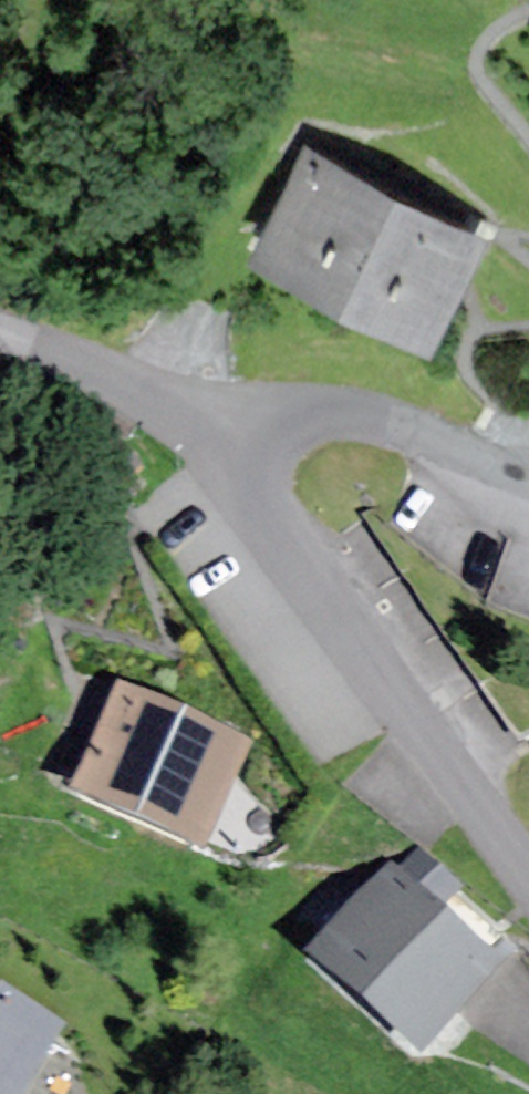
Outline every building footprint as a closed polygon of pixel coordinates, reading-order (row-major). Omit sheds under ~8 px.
[(478,235),(307,147),(253,250),(425,338),(478,235)] [(240,748),(120,698),(78,799),(198,849),(240,748)] [(496,972),(390,878),(315,962),(421,1056),(496,972)] [(0,1001),(0,1093),(20,1093),(54,1030),(0,1001)]
